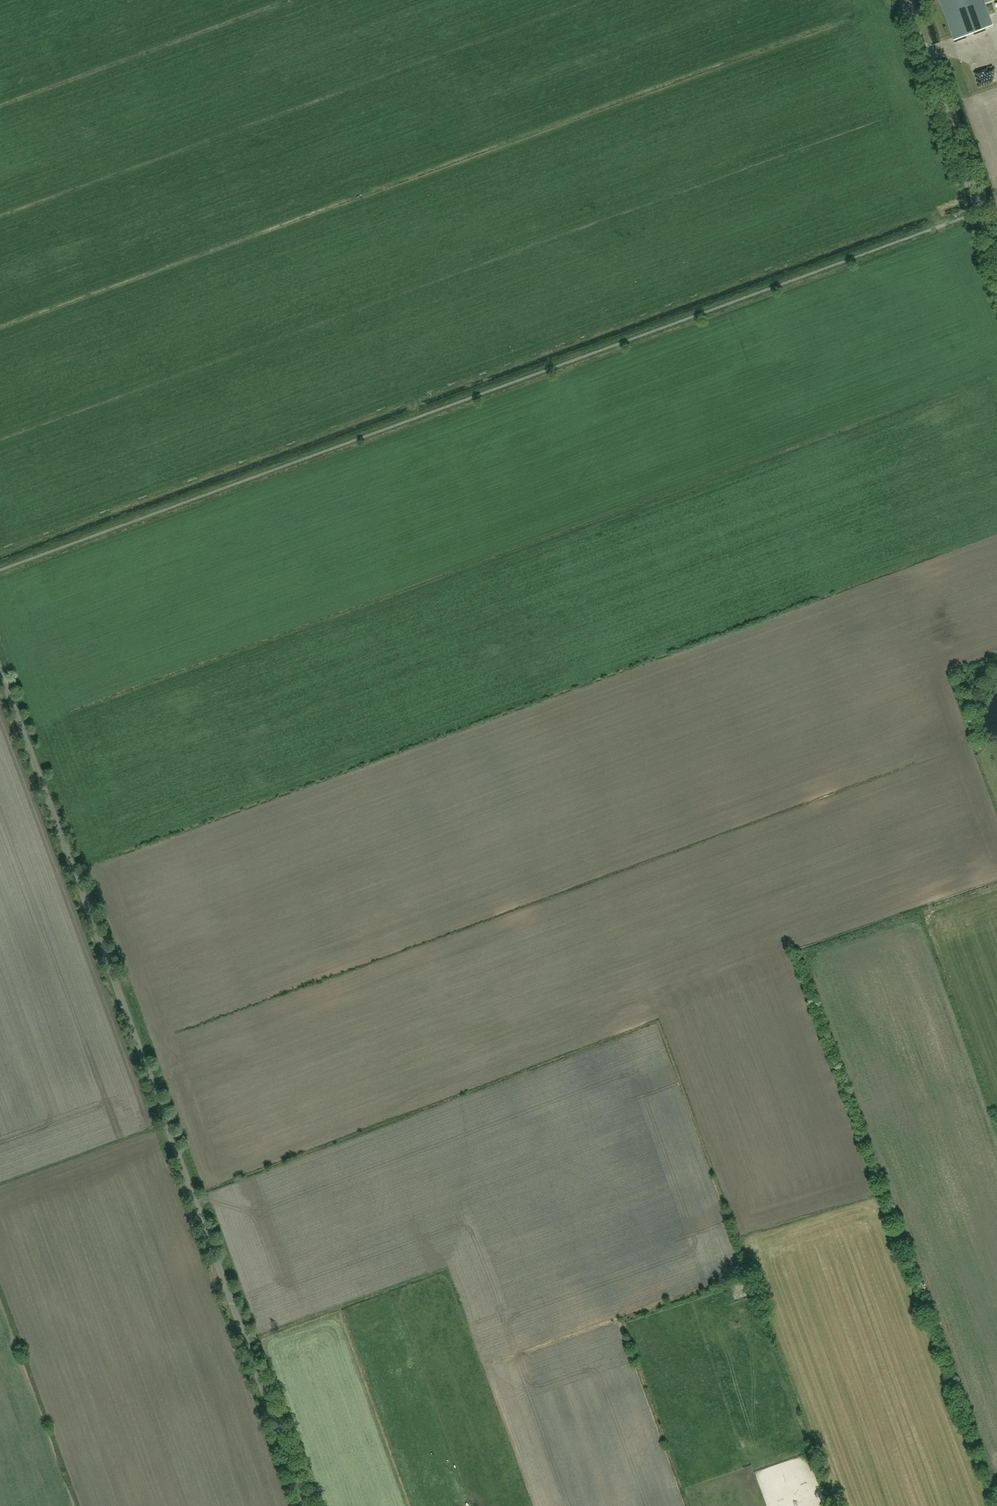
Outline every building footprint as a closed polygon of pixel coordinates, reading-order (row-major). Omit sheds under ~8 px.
[(954,39),(992,25),(984,3),(992,0),(940,0),(954,39)]
